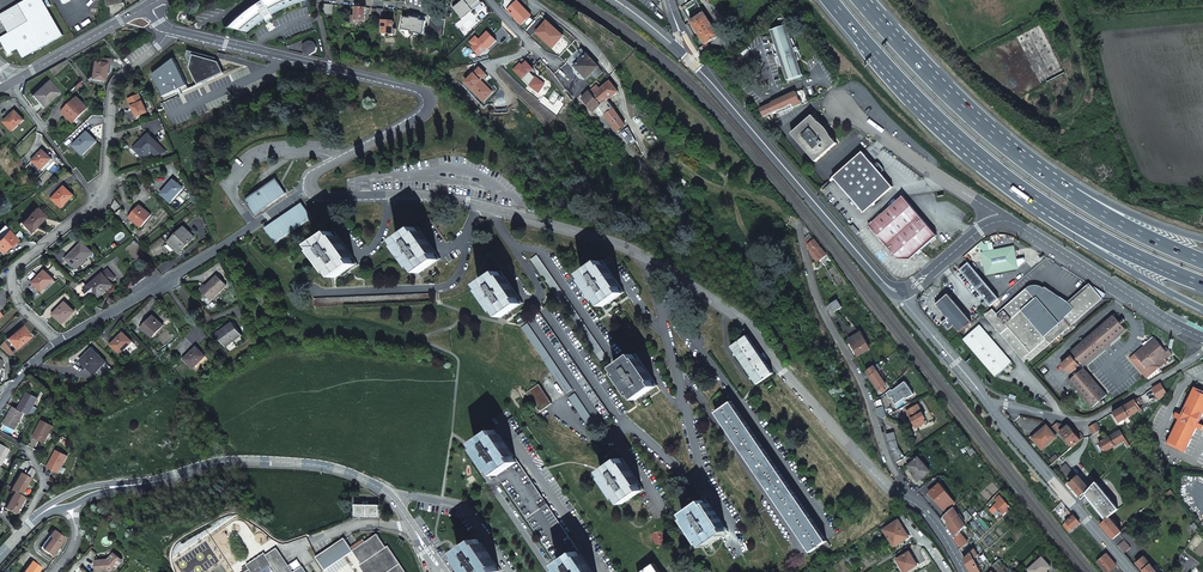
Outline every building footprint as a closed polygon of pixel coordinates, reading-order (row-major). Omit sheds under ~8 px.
[(43,0),(29,0),(0,16),(0,17),(10,34),(0,39),(0,40),(9,55),(19,49),(24,59),(63,36),(43,0)] [(306,0),(259,0),(252,4),(243,11),(235,18),(225,27),(245,32),(253,26),(255,24),(257,27),(264,23),(270,19),(272,18),(278,14),(277,11),(280,9),(289,6),(298,2),(299,2),(301,9),(308,7),(306,0)] [(356,14),(355,21),(355,22),(355,25),(363,25),(363,22),(366,22),(367,8),(357,7),(356,14)] [(377,18),(383,19),(384,9),(373,9),(373,13),(378,13),(377,18)] [(704,11),(690,21),(696,30),(696,31),(698,35),(699,34),(705,43),(719,34),(704,11)] [(404,27),(425,32),(427,20),(423,19),(424,17),(414,15),(413,17),(406,15),(404,27)] [(428,32),(443,35),(446,19),(432,16),(428,32)] [(395,34),(395,22),(385,21),(384,34),(395,34)] [(793,52),(792,48),(785,24),(771,29),(778,52),(780,56),(787,79),(800,74),(793,52)] [(306,55),(311,56),(316,53),(317,48),(314,43),(309,41),(304,45),(303,50),(306,55)] [(570,61),(575,66),(587,55),(582,49),(570,61)] [(587,55),(575,66),(586,79),(591,75),(595,79),(603,72),(598,66),(587,55)] [(105,69),(109,69),(109,58),(100,58),(100,61),(97,60),(97,63),(92,63),(91,80),(104,80),(105,72),(105,69)] [(33,96),(43,107),(59,93),(48,82),(33,96)] [(608,100),(619,92),(611,82),(600,88),(597,86),(590,92),(595,98),(601,105),(607,112),(604,114),(617,131),(625,124),(608,100)] [(798,99),(795,90),(785,94),(758,109),(763,117),(794,101),(796,105),(801,103),(800,99),(798,99)] [(590,92),(582,99),(589,107),(592,111),(601,105),(595,98),(590,92)] [(147,111),(139,94),(128,98),(131,105),(133,105),(135,109),(133,110),(136,116),(147,111)] [(64,113),(74,122),(88,108),(78,99),(64,113)] [(24,121),(16,112),(5,123),(14,132),(24,121)] [(812,115),(790,133),(814,161),(836,143),(812,115)] [(74,146),(83,154),(96,142),(87,133),(74,146)] [(136,149),(146,158),(153,151),(155,149),(156,150),(154,152),(158,155),(168,151),(150,134),(136,149)] [(860,150),(830,176),(861,211),(890,186),(878,172),(882,169),(875,161),(872,164),(860,150)] [(42,170),(52,160),(44,151),(34,162),(42,170)] [(257,213),(270,204),(288,192),(278,177),(248,199),(257,213)] [(163,195),(173,203),(185,189),(175,181),(163,195)] [(52,199),(61,208),(73,197),(64,188),(52,199)] [(900,195),(866,224),(895,257),(908,258),(935,234),(900,195)] [(111,207),(116,213),(123,208),(116,200),(111,207)] [(306,200),(285,214),(266,227),(276,242),(313,216),(314,218),(317,216),(306,200)] [(130,218),(140,227),(151,216),(142,206),(130,218)] [(21,224),(30,233),(44,218),(35,210),(21,224)] [(478,228),(484,229),(487,220),(480,218),(478,228)] [(856,231),(850,224),(848,226),(854,233),(856,231)] [(6,231),(7,230),(3,226),(0,228),(0,250),(2,253),(11,244),(13,245),(16,241),(6,231)] [(179,236),(173,241),(178,247),(181,250),(196,237),(187,227),(177,235),(179,236)] [(418,274),(440,259),(430,245),(417,227),(395,242),(399,247),(397,248),(412,270),(414,269),(418,274)] [(334,279),(357,264),(343,243),(335,231),(312,247),(316,253),(314,254),(329,275),(331,274),(334,279)] [(807,245),(808,251),(812,256),(821,249),(814,240),(811,243),(808,239),(806,241),(807,245)] [(178,247),(173,241),(169,245),(174,251),(178,247)] [(66,259),(76,268),(92,253),(82,243),(66,259)] [(980,253),(982,262),(984,262),(985,265),(983,266),(985,275),(1018,269),(1013,246),(980,253)] [(609,359),(535,255),(529,261),(602,364),(609,359)] [(955,263),(968,278),(977,289),(991,305),(1000,298),(963,256),(955,263)] [(627,290),(604,258),(583,274),(586,278),(585,280),(600,302),(602,300),(605,305),(627,290)] [(73,291),(84,302),(94,294),(96,296),(104,288),(105,289),(111,283),(108,280),(113,276),(106,268),(94,279),(95,280),(87,288),(82,283),(73,291)] [(33,283),(41,291),(53,280),(44,271),(39,276),(40,276),(33,283)] [(523,303),(517,295),(511,286),(501,271),(480,286),(483,291),(482,292),(497,314),(498,313),(502,318),(507,314),(523,303)] [(202,290),(211,300),(226,286),(217,276),(202,290)] [(982,316),(1023,363),(1098,299),(1101,295),(1090,288),(1089,289),(1087,286),(1065,304),(1056,305),(1043,290),(1041,292),(1040,291),(1039,290),(1037,289),(1036,289),(1034,288),(1032,288),(1031,289),(1029,289),(1028,289),(1027,290),(1026,291),(1024,289),(994,315),(990,309),(982,316)] [(955,325),(961,332),(973,321),(949,294),(937,304),(949,318),(949,320),(946,323),(950,328),(955,325)] [(839,297),(831,302),(835,309),(843,304),(839,297)] [(54,314),(62,323),(75,312),(66,303),(54,314)] [(612,418),(540,313),(533,317),(606,422),(612,418)] [(144,327),(154,336),(166,323),(156,314),(144,327)] [(1069,351),(1070,352),(1111,315),(1110,314),(1069,351)] [(1070,352),(1081,364),(1122,327),(1111,315),(1070,352)] [(219,338),(226,347),(244,333),(234,322),(225,330),(227,332),(219,338)] [(559,385),(567,395),(573,391),(566,380),(544,348),(527,324),(521,329),(531,344),(559,385)] [(992,377),(1009,362),(977,325),(960,339),(992,377)] [(15,333),(14,332),(7,337),(16,349),(31,337),(23,326),(15,333)] [(1122,327),(1081,364),(1082,365),(1123,328),(1122,327)] [(851,335),(860,351),(871,345),(863,329),(851,335)] [(112,345),(121,353),(133,341),(124,332),(112,345)] [(758,383),(774,371),(748,334),(732,346),(758,383)] [(1152,336),(1146,341),(1147,342),(1143,346),(1142,345),(1128,357),(1145,376),(1157,365),(1158,366),(1166,359),(1165,357),(1171,352),(1164,345),(1162,347),(1152,336)] [(0,345),(0,349),(8,355),(11,352),(3,342),(0,345)] [(194,364),(207,354),(199,345),(187,355),(194,364)] [(100,380),(112,369),(104,360),(93,349),(87,355),(88,357),(82,362),(94,375),(95,375),(100,380)] [(659,383),(636,351),(615,366),(619,371),(617,372),(632,395),(634,393),(638,399),(659,383)] [(696,368),(703,363),(699,357),(692,362),(696,368)] [(1077,365),(1069,357),(1060,365),(1068,374),(1077,365)] [(883,376),(875,363),(868,367),(870,372),(871,372),(871,373),(873,372),(872,371),(873,371),(878,379),(883,376)] [(1080,368),(1105,396),(1106,395),(1082,367),(1080,368)] [(1093,406),(1105,396),(1080,368),(1069,379),(1093,406)] [(1092,407),(1093,406),(1069,379),(1068,380),(1092,407)] [(1166,394),(1160,384),(1151,389),(1157,399),(1166,394)] [(536,389),(549,408),(553,405),(540,386),(536,389)] [(1201,430),(1202,426),(1202,425),(1199,423),(1202,416),(1202,410),(1184,450),(1170,443),(1195,390),(1202,394),(1202,391),(1194,387),(1181,414),(1176,412),(1174,417),(1179,419),(1167,444),(1185,453),(1197,428),(1201,430)] [(537,416),(549,408),(536,389),(527,395),(536,409),(534,411),(537,416)] [(1195,390),(1170,443),(1184,450),(1202,410),(1202,394),(1195,390)] [(24,411),(29,414),(38,397),(28,392),(19,409),(24,411)] [(583,419),(592,432),(598,427),(576,395),(569,399),(577,411),(583,419)] [(1139,402),(1136,398),(1123,406),(1129,416),(1140,410),(1136,404),(1139,402)] [(834,544),(733,401),(716,413),(813,551),(819,547),(823,552),(834,544)] [(906,411),(911,419),(918,415),(916,412),(920,409),(917,405),(906,411)] [(24,411),(19,409),(14,406),(5,423),(15,428),(24,411)] [(1129,416),(1123,406),(1112,412),(1118,423),(1129,416)] [(918,415),(911,419),(916,428),(925,422),(924,420),(926,419),(920,409),(916,412),(918,415)] [(578,422),(583,419),(577,411),(573,414),(578,422)] [(44,442),(53,426),(43,420),(34,436),(44,442)] [(1096,422),(1088,427),(1093,434),(1100,429),(1096,422)] [(1061,433),(1073,447),(1083,438),(1083,435),(1080,432),(1076,435),(1068,425),(1059,423),(1055,426),(1061,433)] [(1042,450),(1056,437),(1046,425),(1031,438),(1042,450)] [(495,474),(516,461),(504,443),(494,429),(474,443),(495,474)] [(1127,447),(1129,445),(1120,430),(1099,443),(1105,452),(1123,440),(1127,447)] [(899,432),(891,433),(895,452),(898,459),(904,454),(902,449),(899,432)] [(1144,452),(1135,439),(1132,443),(1140,455),(1144,452)] [(48,467),(58,473),(67,455),(57,450),(48,467)] [(646,488),(624,456),(602,472),(605,477),(604,478),(619,500),(621,499),(624,504),(646,488)] [(930,470),(919,456),(908,464),(919,479),(930,470)] [(1062,464),(1058,458),(1053,462),(1048,466),(1047,467),(1052,472),(1062,464)] [(576,551),(516,461),(495,474),(555,566),(576,551)] [(1066,482),(1075,475),(1066,463),(1056,471),(1066,482)] [(34,477),(33,473),(29,471),(25,478),(31,481),(34,477)] [(1079,496),(1089,488),(1078,476),(1069,484),(1079,496)] [(12,490),(16,492),(23,496),(30,482),(20,477),(12,490)] [(950,498),(951,497),(939,483),(929,491),(941,505),(942,504),(946,508),(954,501),(950,498)] [(1108,517),(1117,509),(1095,483),(1084,494),(1105,520),(1108,517)] [(18,513),(26,498),(23,496),(16,492),(8,507),(18,513)] [(1004,508),(1009,504),(1000,495),(996,499),(998,501),(990,508),(994,512),(1001,505),(1004,508)] [(727,531),(704,499),(684,513),(687,518),(685,520),(700,542),(702,541),(706,546),(727,531)] [(354,512),(380,513),(380,503),(357,502),(356,509),(354,509),(354,512)] [(965,525),(952,507),(942,516),(950,525),(948,527),(955,536),(960,531),(965,525)] [(1073,516),(1062,525),(1061,525),(1068,533),(1079,523),(1073,516)] [(1112,539),(1121,532),(1114,524),(1116,523),(1112,519),(1111,520),(1108,517),(1105,520),(1100,525),(1112,539)] [(909,537),(899,520),(884,529),(893,546),(909,537)] [(41,547),(52,556),(65,539),(53,530),(41,547)] [(968,541),(960,531),(955,536),(958,541),(962,546),(968,541)] [(354,549),(355,552),(362,562),(361,562),(367,571),(408,571),(389,543),(387,545),(378,532),(353,548),(354,549)] [(325,568),(350,551),(347,547),(351,545),(345,536),(317,554),(325,568)] [(463,563),(469,571),(497,571),(500,570),(497,567),(477,538),(462,548),(456,552),(463,563)] [(1123,553),(1130,547),(1124,540),(1116,546),(1123,553)] [(975,547),(969,553),(964,557),(972,571),(980,571),(978,569),(979,568),(974,557),(978,554),(975,547)] [(289,562),(284,555),(281,549),(270,556),(269,554),(251,566),(253,570),(250,571),(308,571),(302,563),(293,569),(291,566),(293,565),(291,561),(289,562)] [(555,566),(560,571),(590,571),(576,551),(555,566)] [(918,564),(909,551),(896,559),(904,571),(905,571),(918,564)] [(121,562),(121,559),(114,553),(109,559),(96,561),(98,571),(115,570),(121,562)] [(1107,555),(1098,563),(1106,571),(1110,571),(1117,566),(1107,555)] [(1143,556),(1136,563),(1144,571),(1157,571),(1143,556)] [(1051,567),(1042,557),(1028,570),(1030,571),(1046,571),(1051,567)] [(41,568),(31,561),(23,571),(38,571),(41,568)] [(658,561),(643,571),(665,571),(658,561)]
